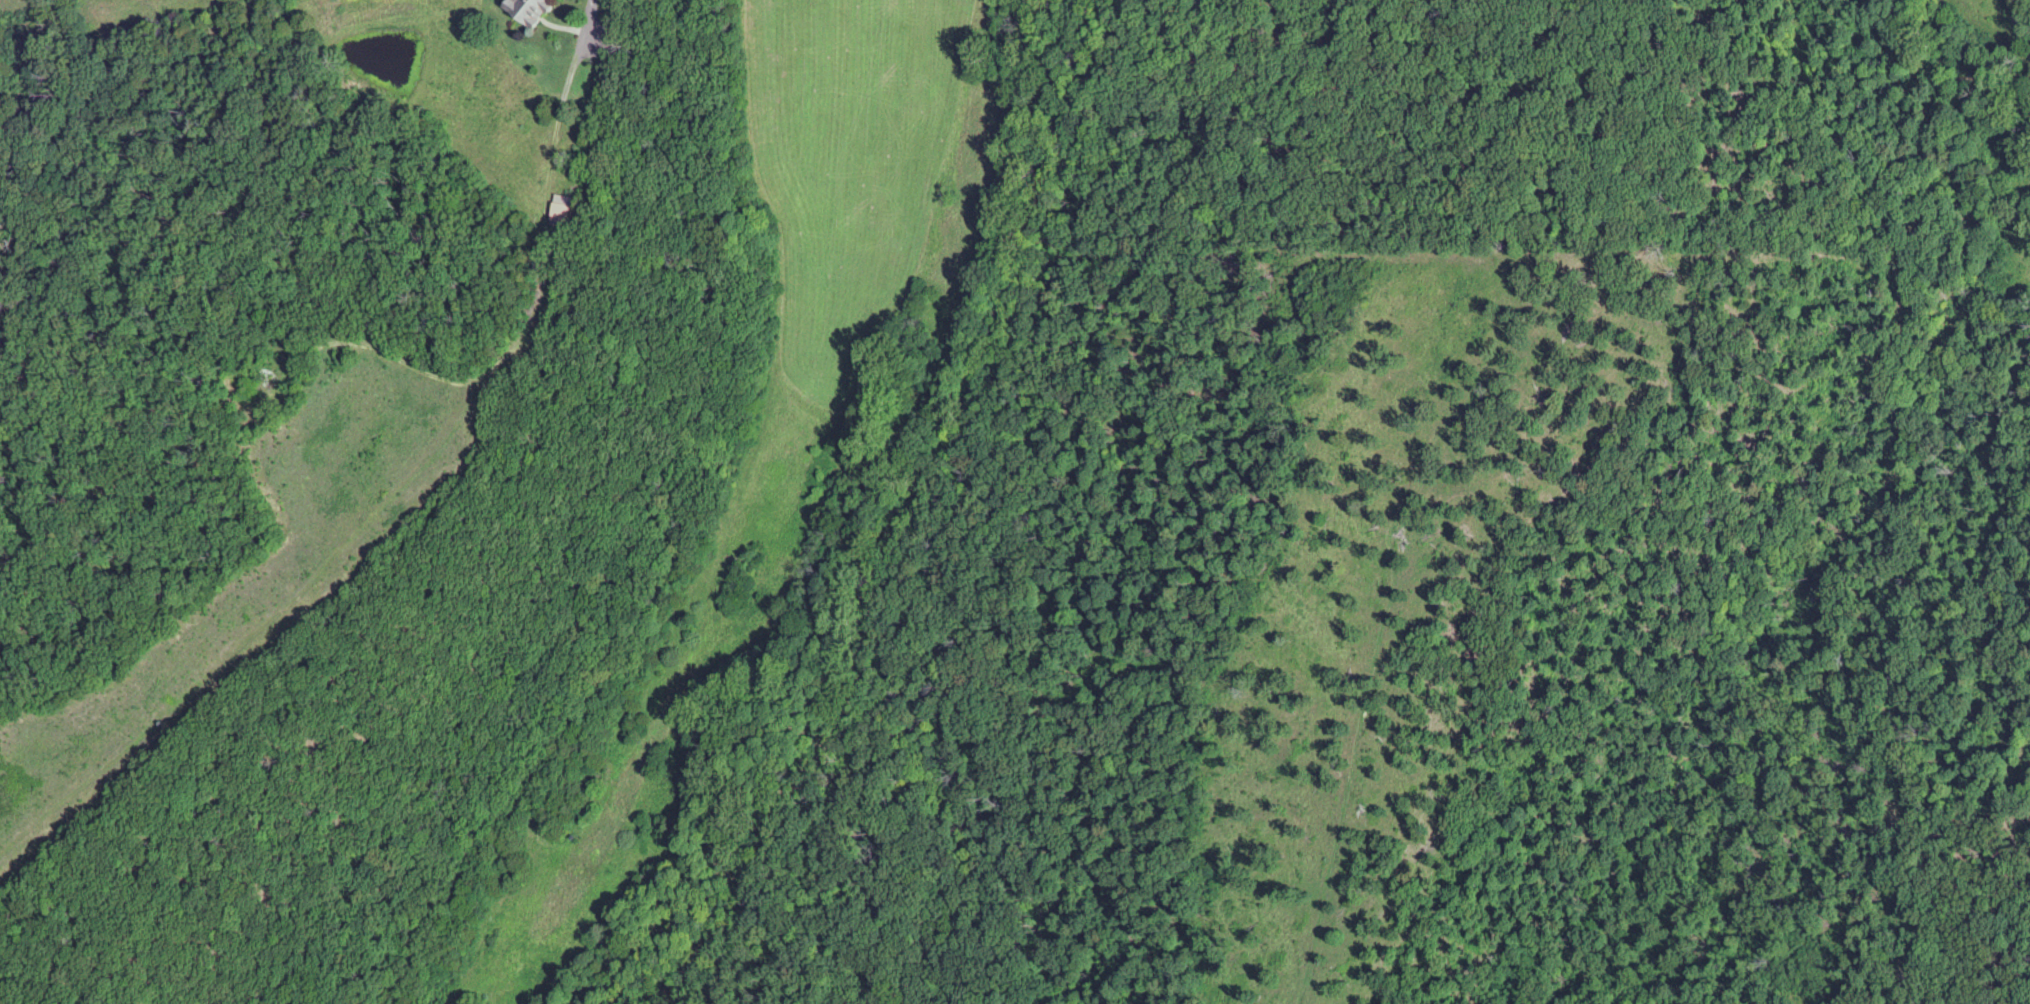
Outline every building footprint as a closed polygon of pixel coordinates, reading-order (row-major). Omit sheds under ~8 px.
[(531,31),(549,0),(506,0),(499,12),(531,31)] [(544,221),(563,224),(568,197),(549,194),(544,221)]
